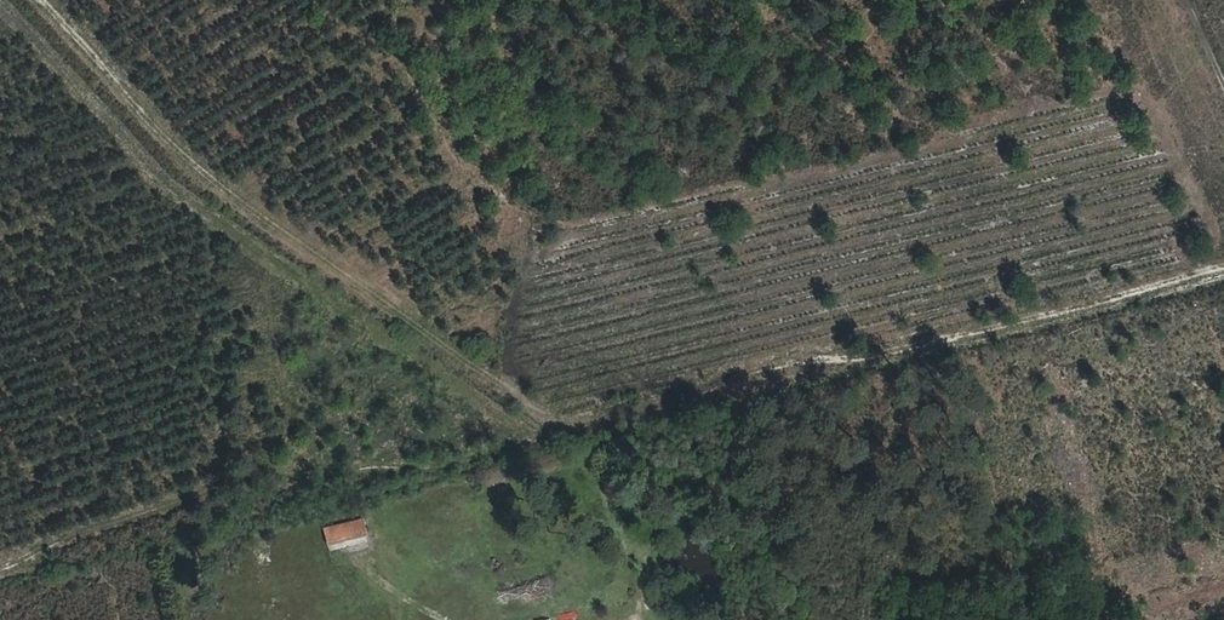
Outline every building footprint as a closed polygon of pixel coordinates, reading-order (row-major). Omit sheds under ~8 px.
[(365,531),(361,519),(341,525),(344,536),(365,531)]
